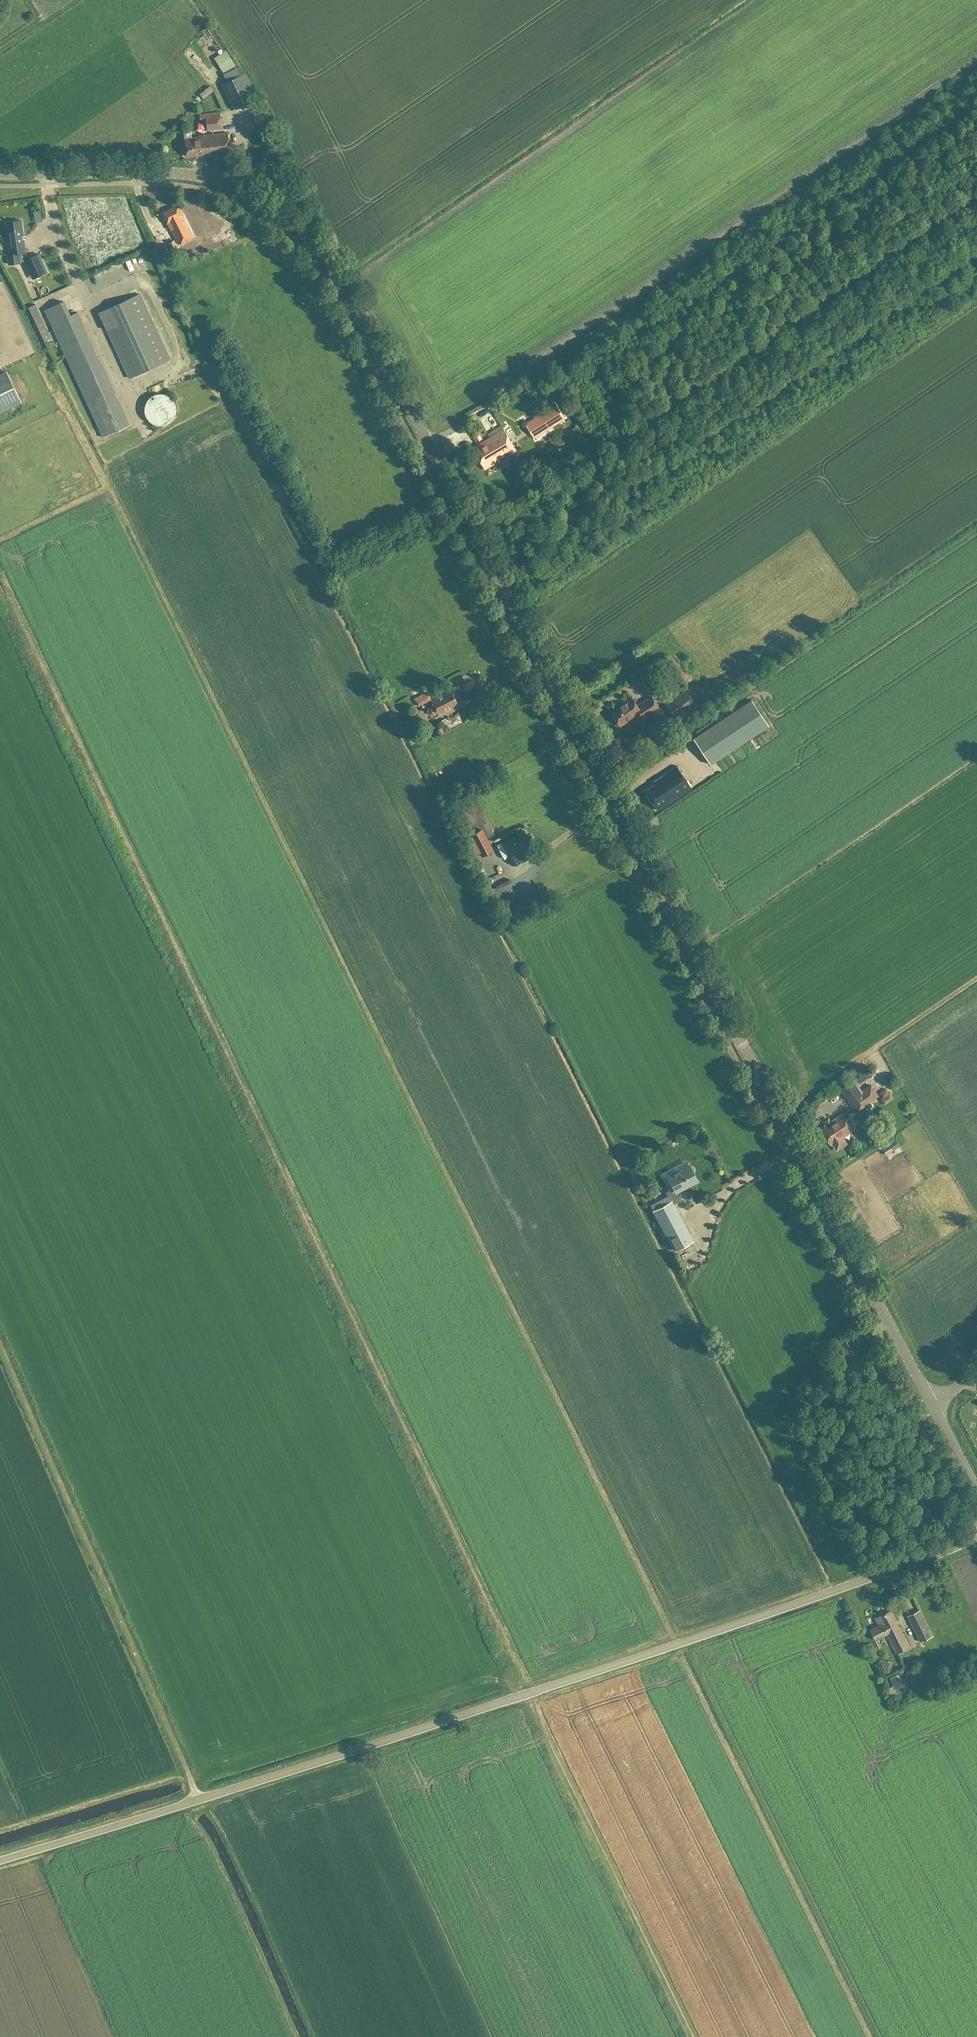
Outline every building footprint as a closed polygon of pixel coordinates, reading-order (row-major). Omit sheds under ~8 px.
[(227,50),(216,57),(226,72),(237,65),(227,50)] [(243,74),(221,85),(232,110),(255,99),(243,74)] [(206,97),(216,91),(213,86),(204,92),(206,97)] [(266,112),(258,111),(253,118),(257,125),(265,125),(269,119),(266,112)] [(207,131),(221,129),(219,113),(199,115),(200,121),(205,120),(207,131)] [(184,149),(228,144),(227,133),(198,136),(198,137),(191,138),(192,140),(184,141),(185,147),(184,149)] [(278,153),(284,151),(281,142),(275,145),(278,153)] [(228,144),(184,149),(185,153),(186,155),(186,157),(199,156),(199,157),(206,156),(206,158),(229,156),(228,144)] [(192,236),(177,205),(161,213),(163,217),(159,218),(163,226),(167,224),(171,233),(172,232),(178,244),(192,236)] [(20,221),(5,223),(10,254),(7,254),(8,265),(20,263),(19,253),(25,253),(20,221)] [(181,255),(173,241),(168,244),(175,258),(181,255)] [(47,273),(44,267),(38,255),(24,261),(32,279),(47,273)] [(127,278),(130,283),(138,280),(135,274),(127,278)] [(99,314),(129,378),(170,359),(139,295),(99,314)] [(44,310),(103,438),(129,425),(81,322),(84,320),(80,311),(69,316),(63,302),(44,310)] [(28,308),(43,341),(50,338),(35,305),(28,308)] [(0,374),(0,412),(18,403),(4,373),(0,374)] [(156,395),(150,397),(146,402),(144,408),(145,416),(150,422),(156,425),(163,425),(170,422),(174,417),(176,409),(174,402),(170,397),(163,394),(156,395)] [(525,424),(534,439),(565,420),(557,406),(525,424)] [(493,463),(515,450),(502,429),(490,436),(490,437),(472,447),(485,469),(494,464),(493,463)] [(477,443),(482,439),(478,432),(472,435),(477,443)] [(438,715),(458,705),(458,704),(457,704),(451,692),(431,702),(434,707),(430,709),(428,713),(429,715),(433,716),(437,714),(438,715)] [(418,706),(431,700),(427,693),(415,699),(418,706)] [(695,707),(686,694),(666,708),(675,721),(695,707)] [(630,699),(610,712),(619,727),(637,715),(640,721),(658,710),(650,698),(636,707),(630,699)] [(692,738),(709,764),(767,724),(750,699),(692,738)] [(658,810),(690,788),(676,767),(652,783),(654,785),(643,791),(658,810)] [(482,830),(472,836),(473,837),(465,841),(474,857),(481,853),(483,857),(494,851),(482,830)] [(528,859),(523,850),(532,845),(525,831),(502,842),(514,866),(528,859)] [(847,1101),(855,1112),(878,1096),(871,1086),(860,1093),(857,1088),(859,1086),(855,1080),(840,1090),(844,1096),(846,1095),(850,1100),(847,1101)] [(883,1099),(880,1100),(884,1105),(892,1100),(885,1090),(879,1094),(883,1099)] [(821,1131),(831,1146),(832,1145),(836,1150),(838,1150),(846,1145),(846,1143),(843,1137),(853,1130),(842,1114),(824,1126),(825,1128),(821,1131)] [(887,1155),(896,1152),(893,1144),(884,1148),(887,1155)] [(692,1242),(672,1205),(681,1200),(677,1193),(696,1182),(688,1166),(667,1177),(673,1189),(666,1193),(671,1202),(653,1212),(674,1251),(692,1242)] [(680,1256),(685,1261),(690,1257),(685,1251),(680,1256)] [(870,1630),(875,1640),(886,1634),(896,1654),(909,1647),(899,1627),(898,1627),(895,1622),(896,1622),(890,1610),(874,1619),(878,1626),(870,1630)] [(906,1616),(919,1642),(932,1636),(919,1610),(906,1616)] [(889,1679),(895,1689),(906,1684),(901,1673),(889,1679)]
